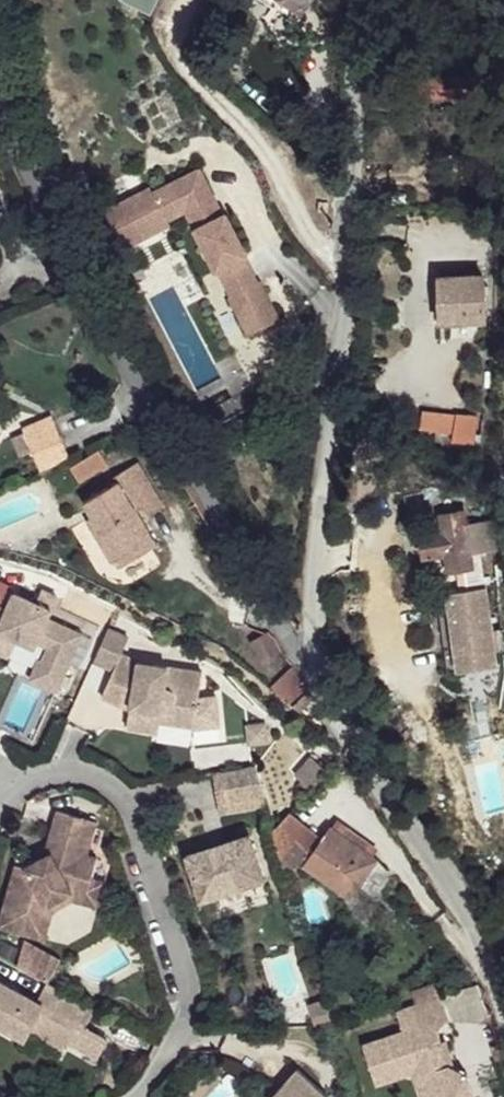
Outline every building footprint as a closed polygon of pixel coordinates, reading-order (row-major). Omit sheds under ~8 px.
[(296,26),(303,14),(293,0),(276,0),(296,26)] [(303,14),(312,0),(293,0),(303,14)] [(467,78),(407,80),(408,97),(468,95),(467,78)] [(197,170),(183,177),(197,205),(205,201),(215,219),(221,216),(197,170)] [(216,272),(243,257),(245,257),(224,215),(221,216),(215,219),(205,201),(197,205),(183,177),(151,194),(148,189),(103,213),(116,240),(162,216),(166,222),(183,213),(188,211),(196,227),(192,230),(214,273),(216,272)] [(330,202),(320,202),(320,214),(330,213),(330,202)] [(183,213),(192,230),(196,227),(188,211),(183,213)] [(168,227),(162,216),(116,240),(122,251),(168,227)] [(216,272),(229,298),(256,284),(243,257),(216,272)] [(483,277),(438,277),(440,322),(485,322),(483,277)] [(229,298),(227,299),(246,336),(278,320),(258,282),(256,284),(229,298)] [(480,418),(423,412),(421,429),(455,434),(454,444),(476,446),(480,418)] [(32,457),(39,475),(68,462),(54,426),(25,438),(32,457)] [(25,438),(14,443),(21,461),(32,457),(25,438)] [(103,454),(75,471),(84,486),(112,469),(103,454)] [(131,520),(137,517),(147,511),(152,520),(167,511),(140,467),(116,481),(120,487),(87,507),(94,518),(106,537),(99,542),(111,562),(118,558),(133,549),(142,563),(158,552),(142,525),(136,528),(131,520)] [(444,553),(446,572),(455,571),(455,572),(462,571),(463,583),(456,584),(457,592),(443,593),(451,674),(491,670),(479,556),(496,554),(492,523),(468,526),(466,512),(442,514),(444,534),(419,536),(421,556),(444,553)] [(142,525),(137,517),(131,520),(136,528),(142,525)] [(87,522),(99,542),(106,537),(94,518),(87,522)] [(127,573),(142,563),(133,549),(118,558),(127,573)] [(462,571),(455,572),(456,584),(463,583),(462,571)] [(8,591),(1,607),(6,610),(13,594),(8,591)] [(35,663),(28,678),(54,690),(81,633),(46,618),(50,611),(13,594),(6,610),(1,607),(0,607),(0,634),(34,649),(36,642),(47,647),(40,659),(37,658),(35,663)] [(279,649),(267,628),(251,639),(262,658),(279,649)] [(126,640),(105,631),(91,663),(110,672),(118,656),(126,640)] [(35,663),(37,658),(40,659),(47,647),(36,642),(34,649),(0,634),(0,655),(6,658),(10,651),(35,663)] [(127,699),(126,706),(123,728),(153,733),(154,721),(188,726),(187,731),(214,726),(210,697),(192,698),(196,673),(133,664),(118,656),(110,672),(97,698),(117,706),(118,702),(120,696),(127,699)] [(118,702),(126,706),(127,699),(120,696),(118,702)] [(313,752),(296,768),(300,774),(318,757),(313,752)] [(318,757),(300,774),(311,785),(329,768),(318,757)] [(247,771),(215,775),(217,792),(226,792),(226,805),(257,802),(249,776),(247,771)] [(249,776),(257,802),(266,800),(257,775),(249,776)] [(260,809),(257,802),(226,805),(226,792),(217,792),(220,813),(260,809)] [(266,800),(257,802),(260,809),(268,808),(266,800)] [(87,878),(94,858),(82,854),(93,821),(55,811),(49,831),(55,834),(48,853),(40,857),(23,867),(14,864),(0,911),(0,926),(32,937),(43,904),(69,889),(82,894),(87,878)] [(279,866),(283,877),(302,872),(336,896),(342,898),(348,898),(354,896),(359,892),(371,902),(389,879),(374,867),(371,865),(363,859),(368,852),(345,835),(340,842),(329,835),(321,847),(285,821),(277,832),(270,839),(279,866)] [(335,827),(329,835),(340,842),(345,835),(335,827)] [(49,831),(40,857),(48,853),(55,834),(49,831)] [(246,833),(186,855),(200,898),(262,878),(246,833)] [(368,852),(363,859),(371,865),(376,858),(368,852)] [(103,882),(87,878),(82,894),(69,889),(43,904),(32,937),(42,939),(49,912),(72,899),(95,907),(103,882)] [(57,958),(20,938),(12,962),(44,981),(57,958)] [(21,1043),(26,1034),(58,1052),(62,1045),(75,1022),(83,1027),(94,1008),(46,982),(36,1000),(0,981),(0,1031),(21,1043)] [(394,1010),(402,1033),(361,1048),(374,1086),(410,1074),(418,1096),(476,1096),(469,1077),(458,1073),(445,1067),(442,1057),(446,1055),(441,1043),(438,1033),(449,1019),(440,995),(394,1010)] [(307,1007),(314,1025),(333,1025),(324,1001),(307,1007)] [(83,1027),(75,1022),(62,1045),(93,1063),(106,1039),(83,1027)] [(447,1040),(441,1043),(446,1055),(442,1057),(445,1067),(458,1073),(447,1040)] [(299,1069),(271,1096),(328,1096),(299,1069)]
